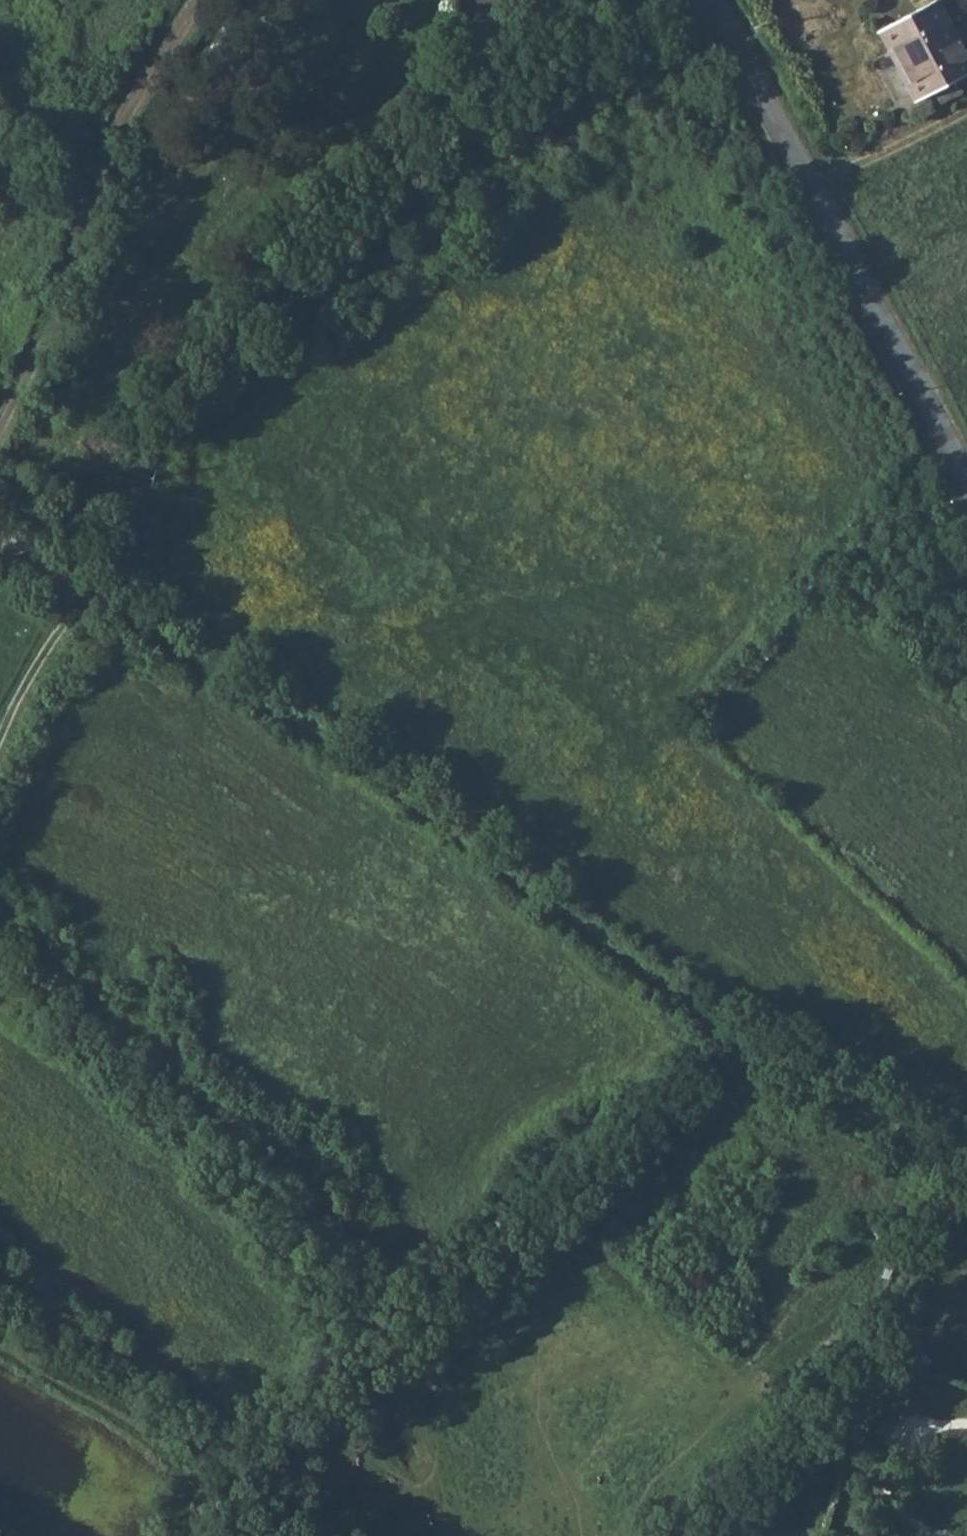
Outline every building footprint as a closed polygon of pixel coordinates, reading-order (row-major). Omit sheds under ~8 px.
[(886,56),(911,103),(945,86),(966,74),(966,73),(930,4),(874,34),(886,56)]
